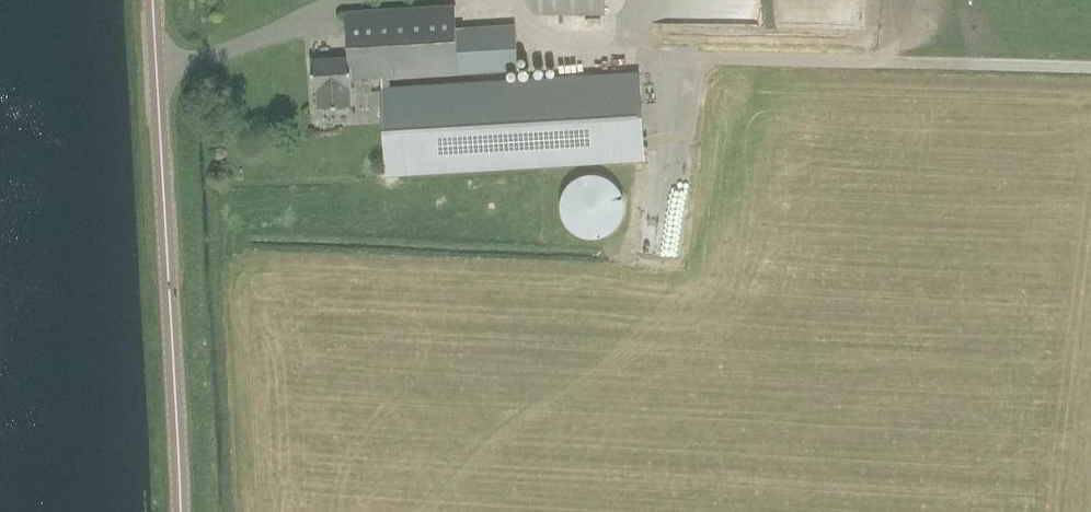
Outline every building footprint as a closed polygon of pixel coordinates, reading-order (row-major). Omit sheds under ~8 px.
[(532,14),(605,15),(605,0),(532,0),(532,14)] [(313,91),(319,91),(319,105),(353,105),(353,80),(406,78),(518,70),(515,26),(456,30),(455,6),(346,13),(348,59),(312,61),(313,91)] [(388,174),(545,164),(646,158),(641,77),(383,92),(388,174)] [(560,205),(561,213),(564,220),(568,227),(573,232),(580,236),(588,238),(595,238),(603,237),(610,233),(616,228),(621,222),(624,215),(625,207),(624,200),(622,192),(617,186),(612,180),(605,177),(597,175),(590,174),(582,176),(575,179),(569,184),(564,190),(561,198),(560,205)]
